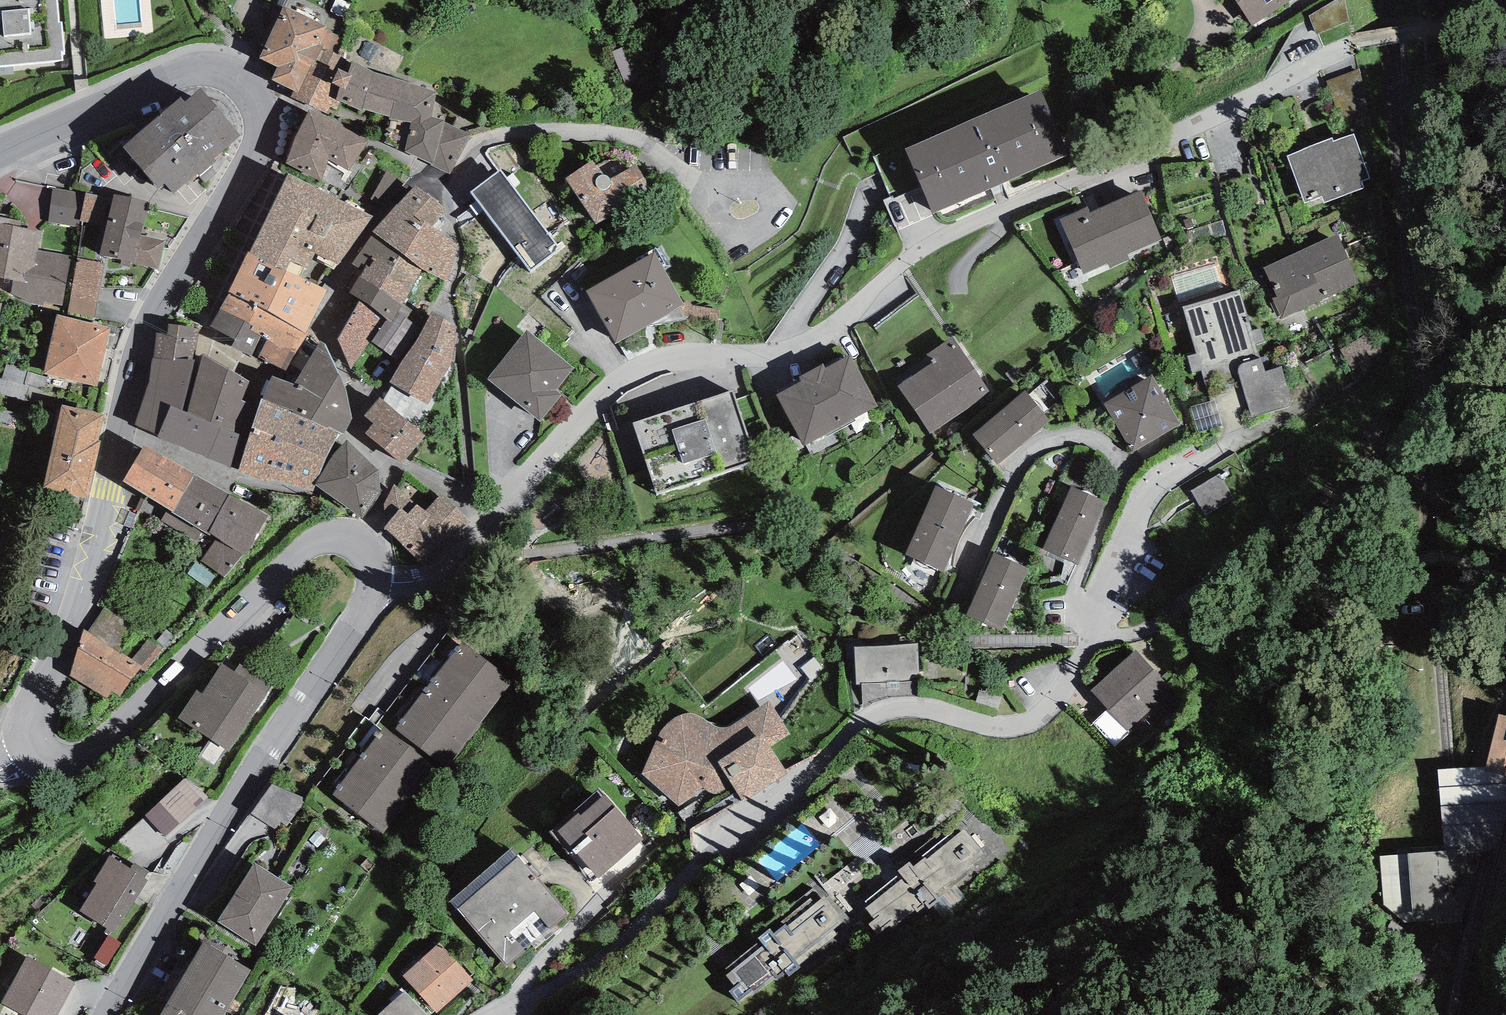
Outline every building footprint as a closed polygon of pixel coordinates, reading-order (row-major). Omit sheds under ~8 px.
[(63,61),(61,50),(64,51),(62,22),(59,22),(56,0),(0,0),(0,66),(63,61)] [(1250,25),(1291,0),(1235,0),(1250,25)] [(1309,16),(1316,35),(1349,20),(1345,0),(1337,0),(1309,16)] [(326,27),(284,6),(258,57),(278,67),(272,80),(294,90),(299,93),(321,47),(317,45),(326,27)] [(344,59),(321,47),(299,93),(294,90),(290,97),(308,104),(327,113),(330,107),(337,110),(341,102),(335,99),(340,87),(345,90),(353,75),(348,72),(338,68),(344,59)] [(373,72),(352,61),(348,72),(353,75),(345,90),(340,87),(335,99),(341,102),(362,110),(363,108),(389,115),(388,119),(411,121),(405,152),(431,163),(430,166),(450,174),(471,134),(443,123),(444,120),(432,117),(436,92),(373,72)] [(1074,152),(1046,87),(906,148),(933,212),(1074,152)] [(181,97),(121,146),(157,189),(165,183),(173,193),(197,174),(198,176),(216,161),(214,157),(240,136),(201,88),(185,102),(181,97)] [(368,140),(309,110),(296,133),(286,164),(321,180),(328,160),(349,170),(368,140)] [(1370,179),(1353,134),(1333,142),(1332,137),(1286,154),(1305,202),(1321,196),(1324,204),(1364,188),(1362,182),(1370,179)] [(592,160),(565,178),(596,225),(653,194),(636,165),(609,179),(592,160)] [(501,169),(470,192),(529,272),(560,249),(501,169)] [(301,277),(315,253),(347,203),(288,173),(250,253),(301,277)] [(447,210),(415,186),(372,233),(401,257),(420,268),(447,280),(457,245),(432,226),(447,210)] [(80,220),(86,194),(52,188),(48,221),(79,227),(80,220)] [(1088,207),(1060,219),(1084,274),(1108,263),(1110,269),(1130,260),(1128,255),(1162,239),(1141,191),(1091,213),(1088,207)] [(105,226),(112,198),(86,192),(86,194),(80,220),(105,226)] [(149,202),(113,194),(112,198),(105,226),(99,255),(121,259),(120,265),(131,267),(132,263),(158,269),(166,240),(141,235),(149,202)] [(377,218),(347,203),(315,253),(342,268),(377,218)] [(0,217),(0,277),(13,279),(10,294),(29,304),(44,306),(44,302),(62,305),(71,256),(38,251),(42,232),(21,228),(22,222),(0,217)] [(401,257),(372,233),(352,264),(364,271),(349,293),(370,305),(401,257)] [(1360,284),(1338,234),(1263,267),(1277,297),(1272,299),(1281,319),(1360,284)] [(250,253),(248,252),(228,293),(304,333),(327,290),(301,277),(250,253)] [(653,252),(586,290),(616,343),(683,305),(653,252)] [(420,268),(401,257),(370,305),(387,318),(392,322),(402,303),(420,268)] [(104,264),(77,259),(67,311),(94,317),(104,264)] [(1239,290),(1183,308),(1197,353),(1187,356),(1193,373),(1201,370),(1208,392),(1234,383),(1229,367),(1260,357),(1256,345),(1265,342),(1261,328),(1252,331),(1239,290)] [(304,333),(228,293),(210,326),(235,340),(231,346),(251,356),(252,353),(258,357),(286,370),(306,334),(304,333)] [(387,319),(359,300),(337,339),(351,368),(371,341),(387,319)] [(423,317),(402,303),(392,322),(387,318),(387,319),(371,341),(396,358),(423,317)] [(455,326),(432,312),(390,382),(428,404),(453,362),(455,326)] [(109,327),(57,315),(44,374),(96,385),(109,327)] [(199,328),(167,323),(167,334),(156,332),(152,358),(174,360),(174,358),(195,360),(199,328)] [(574,367),(526,329),(486,378),(541,422),(563,395),(556,389),(574,367)] [(953,338),(927,355),(932,363),(898,387),(931,435),(991,394),(953,338)] [(325,343),(320,342),(294,384),(272,376),(262,398),(292,411),(291,413),(327,429),(328,426),(339,432),(344,434),(352,420),(340,374),(325,343)] [(249,381),(202,354),(200,361),(193,388),(187,412),(249,438),(259,406),(241,401),(249,381)] [(802,382),(777,395),(805,446),(879,406),(852,355),(826,369),(823,364),(799,377),(802,382)] [(1266,371),(1260,357),(1243,363),(1239,366),(1238,368),(1238,372),(1252,417),(1287,407),(1289,406),(1291,404),(1291,399),(1281,366),(1266,371)] [(152,358),(149,379),(193,388),(200,361),(195,360),(174,358),(174,360),(152,358)] [(1152,375),(1103,403),(1132,453),(1180,425),(1152,375)] [(149,379),(144,397),(171,406),(187,412),(193,388),(149,379)] [(733,389),(633,423),(657,494),(758,460),(733,389)] [(1025,391),(972,435),(997,465),(1050,421),(1025,391)] [(134,425),(157,436),(171,406),(144,397),(134,425)] [(380,397),(364,416),(373,424),(365,433),(401,464),(425,435),(380,397)] [(311,490),(339,432),(328,426),(327,429),(291,413),(292,411),(262,398),(259,406),(249,438),(238,471),(311,490)] [(103,414),(62,405),(43,489),(88,499),(91,486),(101,441),(98,440),(103,414)] [(238,471),(249,438),(187,412),(171,406),(157,436),(207,458),(238,471)] [(379,470),(347,440),(332,456),(321,473),(315,485),(362,519),(381,492),(379,470)] [(194,474),(143,446),(123,481),(135,488),(168,509),(173,512),(194,474)] [(1218,473),(1191,490),(1205,512),(1232,495),(1218,473)] [(230,495),(194,474),(173,512),(168,509),(161,521),(197,541),(203,532),(207,534),(230,495)] [(470,524),(441,495),(432,505),(406,483),(402,492),(394,483),(382,509),(393,518),(384,528),(420,562),(443,536),(452,544),(470,524)] [(974,504),(935,486),(905,554),(944,572),(974,504)] [(1106,502),(1071,487),(1043,550),(1078,565),(1106,502)] [(267,516),(230,495),(207,534),(216,539),(199,560),(224,577),(243,554),(245,556),(267,516)] [(1029,568),(994,553),(967,615),(1001,630),(1029,568)] [(136,627),(104,607),(88,632),(119,652),(136,627)] [(88,632),(83,629),(70,676),(106,699),(111,692),(120,696),(140,669),(142,666),(132,660),(119,652),(88,632)] [(149,636),(132,660),(142,666),(140,669),(145,672),(164,647),(149,636)] [(462,641),(395,730),(445,769),(513,680),(462,641)] [(918,643),(854,647),(856,684),(920,681),(918,643)] [(824,658),(812,649),(800,665),(779,648),(762,670),(783,687),(791,677),(802,686),(824,658)] [(1172,690),(1135,650),(1091,691),(1128,731),(1172,690)] [(272,684),(239,663),(234,672),(221,664),(201,694),(196,690),(177,718),(229,751),(272,684)] [(643,774),(679,805),(705,789),(708,791),(711,794),(715,795),(719,794),(734,787),(744,803),(789,775),(771,747),(790,734),(768,701),(735,724),(731,726),(727,727),(722,727),(719,727),(714,726),(709,723),(704,719),(700,717),(695,714),(690,713),(686,713),(677,716),(672,719),(667,724),(662,729),(658,735),(656,740),(643,774)] [(1499,714),(1488,765),(1505,770),(1505,716),(1499,714)] [(395,730),(387,723),(332,794),(390,839),(445,769),(395,730)] [(1437,769),(1444,851),(1445,860),(1462,859),(1501,855),(1505,829),(1505,770),(1488,765),(1437,769)] [(185,778),(145,815),(165,837),(209,797),(185,778)] [(280,824),(291,790),(269,783),(263,801),(257,798),(251,814),(280,824)] [(578,813),(558,831),(598,878),(643,839),(605,795),(581,816),(578,813)] [(869,906),(865,909),(875,920),(869,924),(880,939),(916,910),(918,913),(927,906),(930,910),(941,901),(938,898),(977,867),(973,863),(985,854),(965,829),(954,838),(950,834),(923,856),(925,858),(914,866),(910,861),(898,870),(900,873),(865,901),(869,906)] [(512,848),(449,902),(507,969),(527,952),(524,949),(548,927),(550,929),(569,913),(512,848)] [(1444,851),(1380,856),(1383,905),(1405,923),(1436,919),(1436,923),(1467,921),(1466,916),(1462,859),(1445,860),(1444,851)] [(131,869),(110,856),(94,881),(97,883),(79,911),(114,933),(148,879),(145,877),(148,872),(134,863),(131,869)] [(255,862),(218,922),(256,946),(293,886),(255,862)] [(844,921),(824,896),(816,903),(811,897),(779,922),(783,926),(775,933),(771,927),(759,937),(761,940),(725,968),(729,973),(725,976),(734,987),(729,991),(738,1003),(753,991),(755,994),(775,978),(777,980),(786,973),(789,977),(801,967),(799,965),(838,934),(834,930),(844,921)] [(204,941),(160,1014),(225,1014),(252,970),(204,941)] [(474,979),(440,942),(402,976),(436,1013),(474,979)] [(76,983),(27,957),(14,980),(62,1007),(76,983)] [(14,980),(1,1003),(22,1014),(57,1014),(62,1007),(14,980)] [(405,991),(378,1014),(426,1014),(405,991)]
